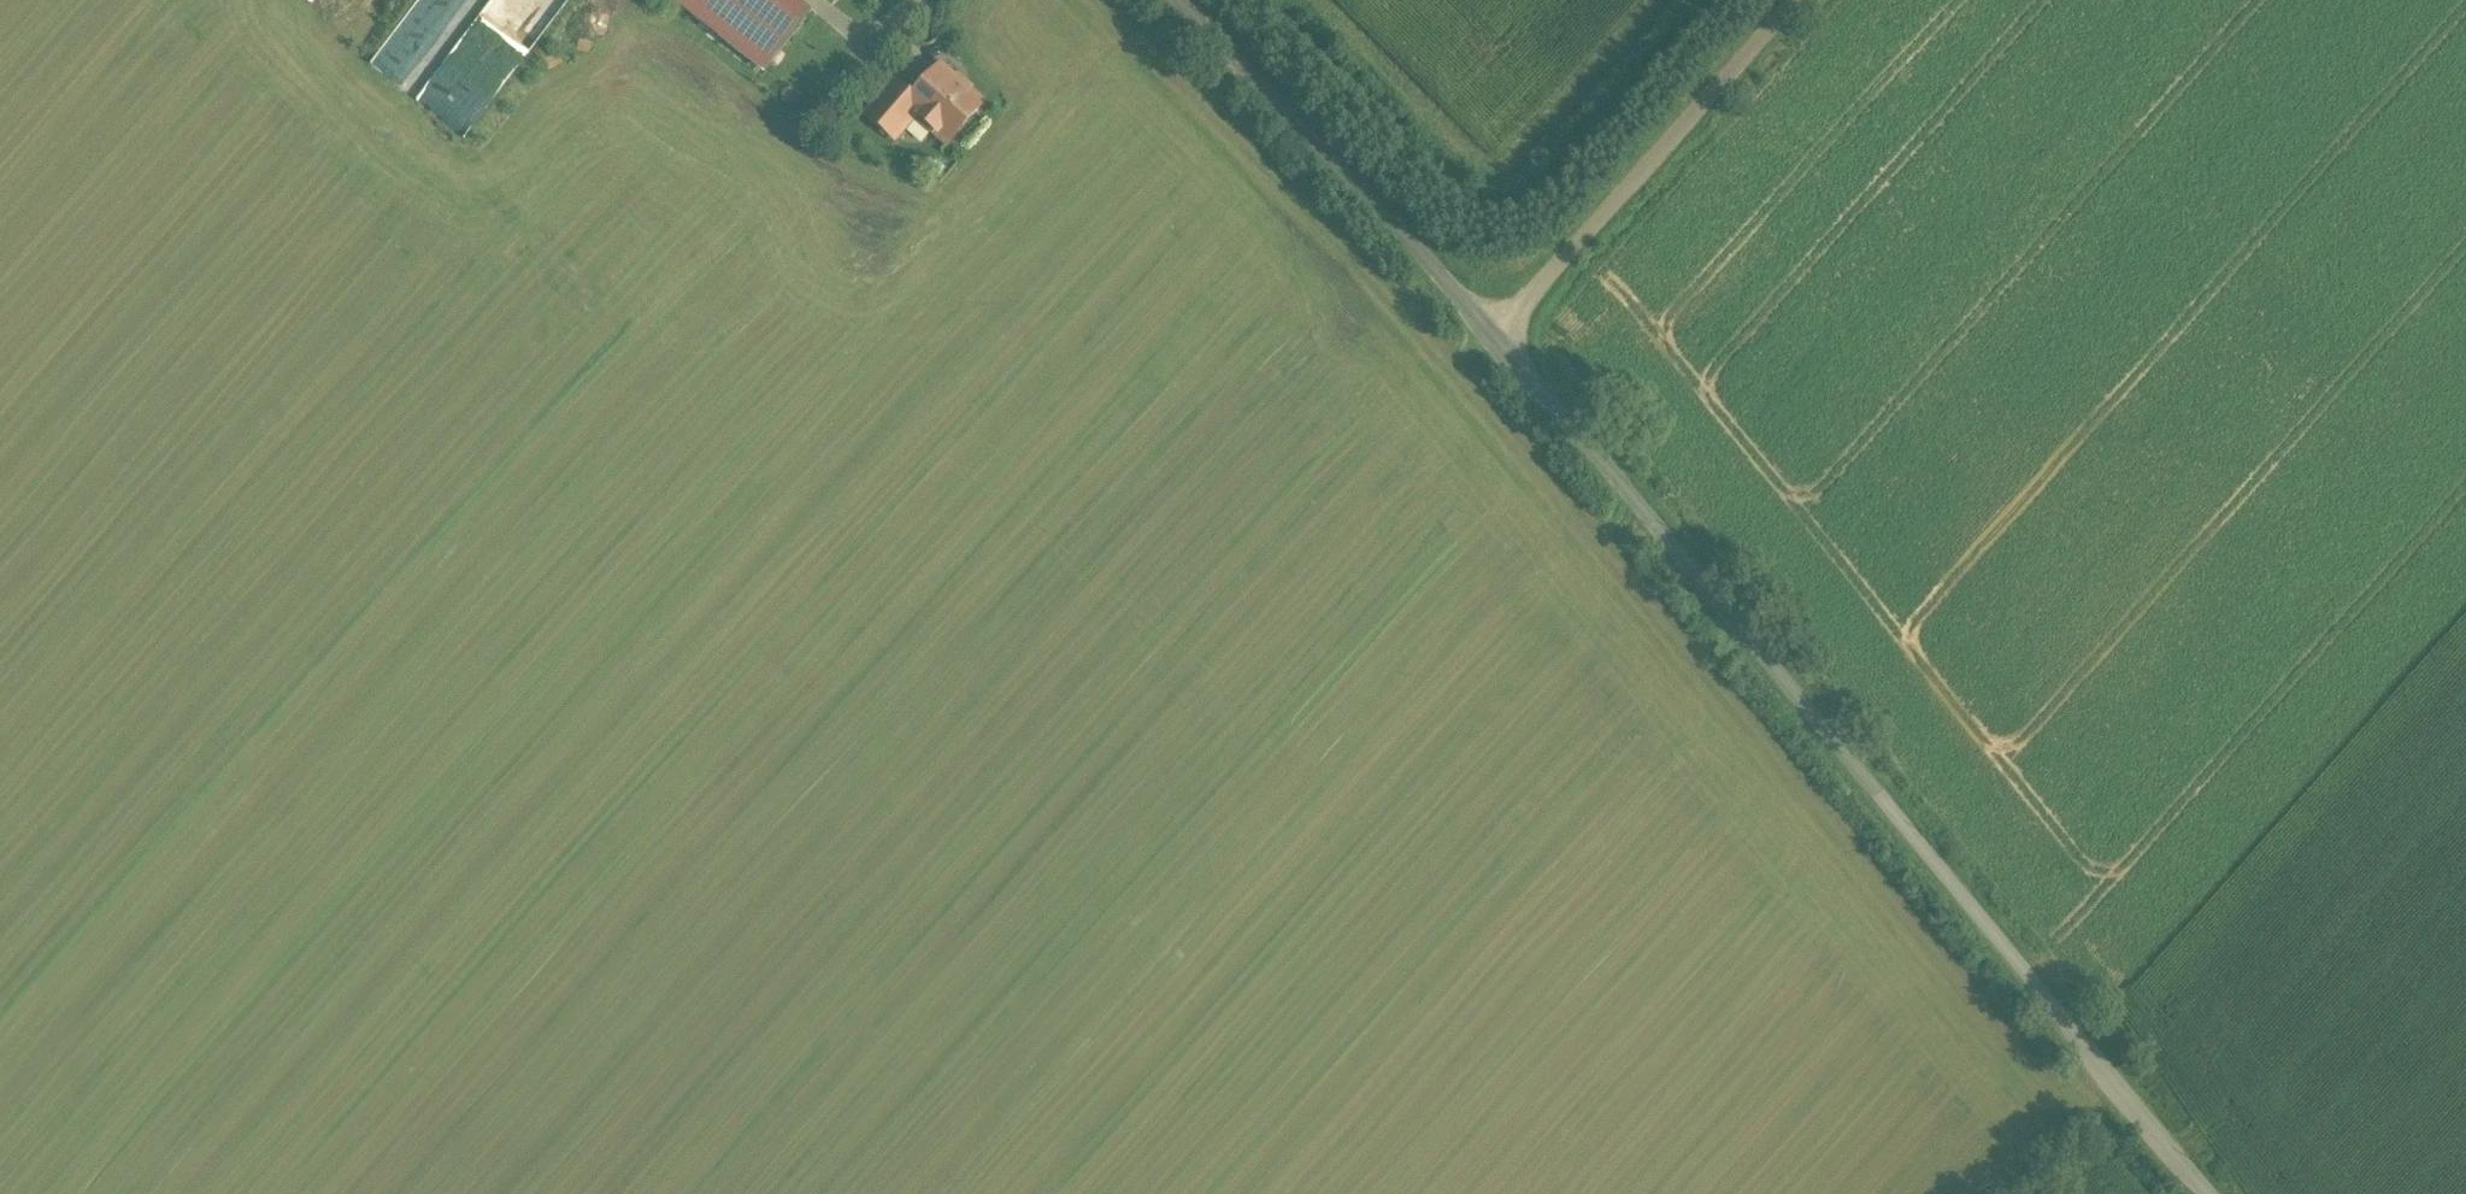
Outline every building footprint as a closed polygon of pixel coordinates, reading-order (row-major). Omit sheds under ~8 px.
[(693,12),(697,5),(766,58),(806,6),(798,0),(677,0),(693,12)] [(983,105),(940,68),(914,98),(907,106),(917,114),(950,143),(983,105)] [(914,98),(896,82),(867,116),(895,139),(917,114),(907,106),(914,98)]
